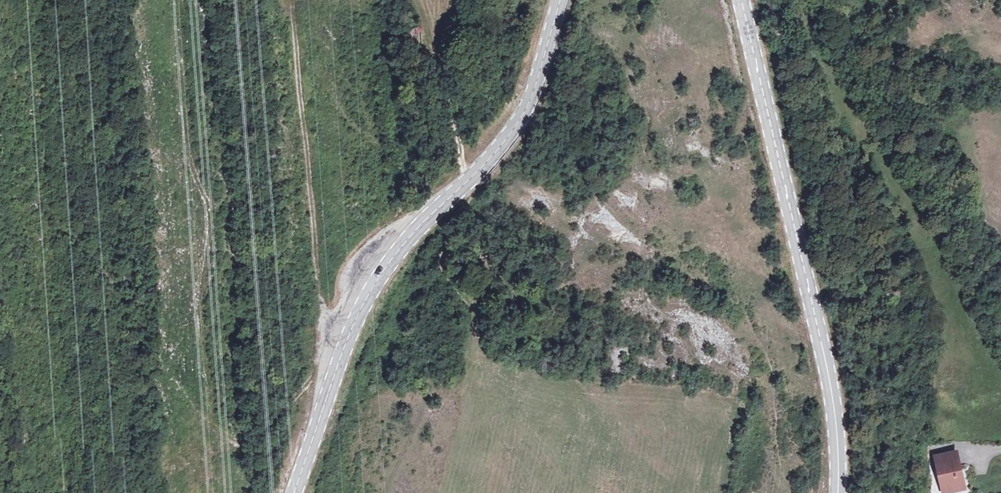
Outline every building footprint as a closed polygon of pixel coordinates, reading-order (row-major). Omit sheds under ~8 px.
[(937,451),(939,458),(959,455),(957,447),(937,451)] [(946,488),(952,487),(954,482),(967,479),(962,454),(959,455),(939,458),(946,488)]
